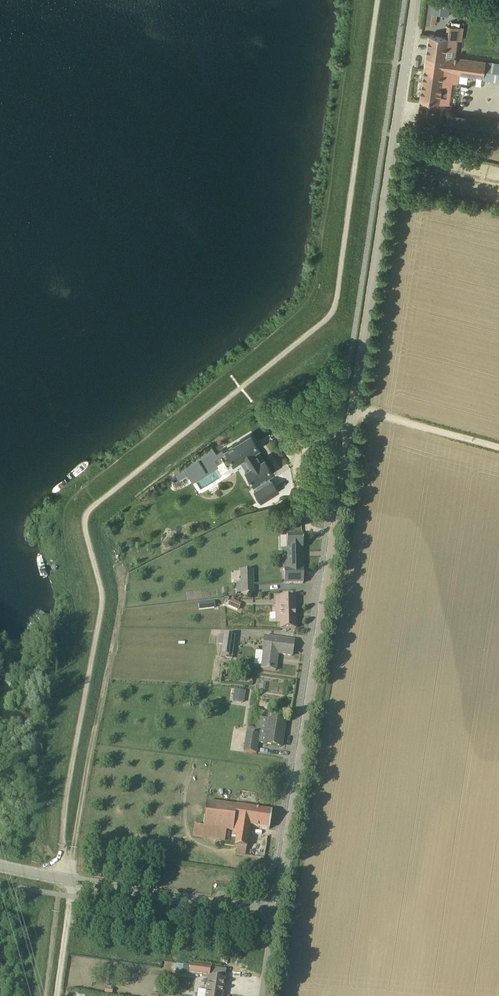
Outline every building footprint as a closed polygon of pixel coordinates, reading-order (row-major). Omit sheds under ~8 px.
[(431,13),(449,16),(451,0),(433,0),(431,13)] [(460,75),(483,78),(485,60),(456,56),(458,39),(429,35),(424,72),(459,77),(460,75)] [(485,60),(483,78),(483,79),(498,82),(498,62),(485,60)] [(459,77),(424,72),(420,100),(446,104),(450,105),(453,82),(458,83),(459,77)] [(447,135),(498,142),(498,121),(450,115),(447,135)] [(274,473),(274,472),(251,432),(227,445),(236,461),(241,458),(246,468),(245,469),(256,489),(253,491),(260,504),(278,494),(270,480),(269,481),(267,477),(274,473)] [(168,491),(178,506),(196,495),(185,476),(175,482),(177,486),(168,491)] [(302,548),(303,548),(303,535),(287,535),(287,548),(288,548),(288,569),(283,569),(283,570),(284,570),(284,583),(303,583),(303,569),(302,569),(302,548)] [(241,593),(253,593),(253,569),(241,569),(241,582),(241,593)] [(280,628),(296,629),(295,598),(276,598),(276,606),(280,606),(280,628)] [(239,610),(241,603),(231,599),(228,606),(239,610)] [(214,601),(198,602),(199,609),(215,607),(214,601)] [(225,634),(224,636),(223,644),(221,656),(232,658),(235,636),(225,634)] [(277,654),(292,656),(294,641),(265,637),(262,652),(264,652),(261,667),(274,669),(277,654)] [(257,743),(281,746),(285,721),(269,719),(265,739),(258,738),(259,734),(247,732),(244,752),(256,754),(257,743)] [(207,802),(203,826),(194,825),(193,836),(226,840),(226,836),(236,837),(235,846),(247,848),(250,827),(269,829),(272,812),(207,802)] [(223,992),(226,969),(210,967),(190,964),(189,974),(208,976),(206,990),(200,990),(199,995),(222,995),(223,992)]
